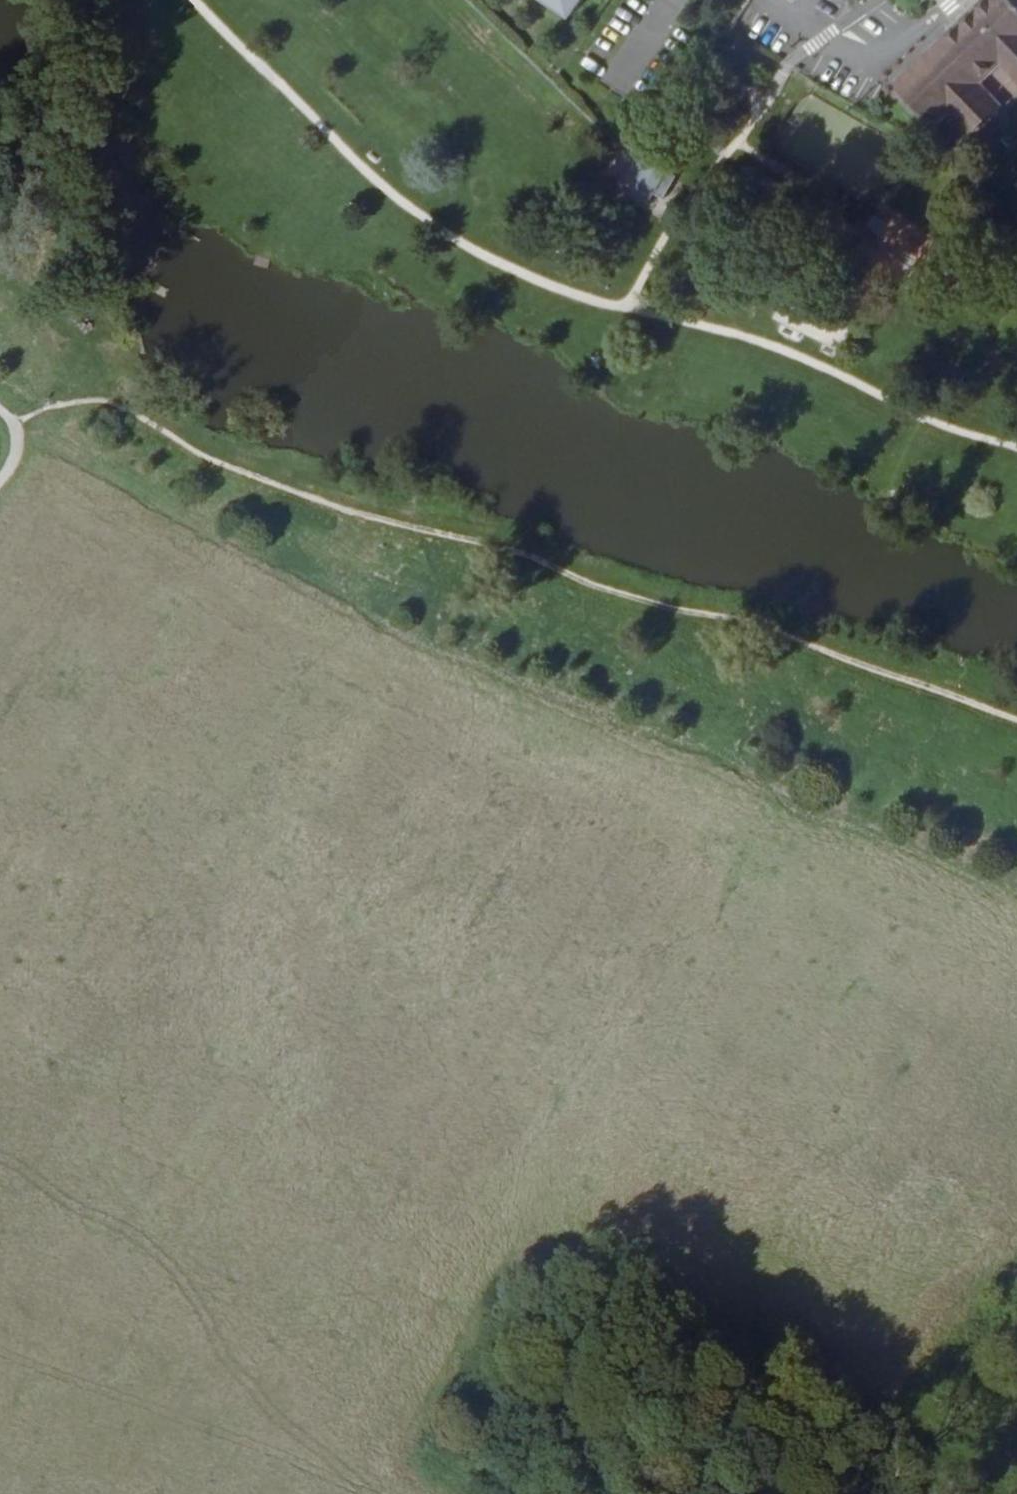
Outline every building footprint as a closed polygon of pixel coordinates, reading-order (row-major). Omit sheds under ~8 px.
[(573,12),(581,0),(555,0),(573,12)] [(893,80),(936,124),(951,110),(972,132),(1002,103),(974,74),(993,55),(1016,79),(1016,3),(1014,0),(992,0),(988,3),(985,0),(977,0),(957,19),(964,26),(951,39),(944,32),(926,48),(893,80)] [(957,19),(944,32),(951,39),(964,26),(957,19)] [(672,174),(629,151),(614,180),(630,189),(633,190),(637,182),(648,189),(647,191),(651,194),(659,198),(672,174)] [(633,190),(630,189),(627,194),(646,204),(651,194),(647,191),(648,189),(637,182),(633,190)]
